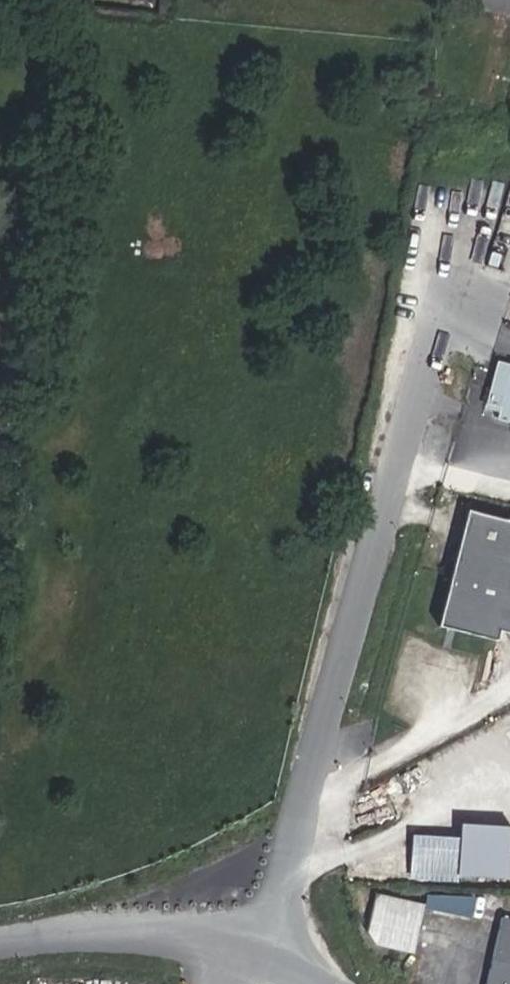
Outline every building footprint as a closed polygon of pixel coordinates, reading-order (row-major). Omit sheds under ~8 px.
[(496,362),(484,404),(499,408),(495,420),(509,424),(509,365),(496,362)] [(467,509),(438,626),(496,641),(499,631),(508,633),(509,632),(509,520),(467,509)] [(460,823),(459,848),(411,845),(409,873),(509,879),(509,826),(460,823)] [(413,954),(423,908),(470,918),(474,897),(426,895),(424,904),(375,893),(366,932),(374,945),(413,954)] [(500,917),(485,983),(509,983),(509,919),(500,917)]
